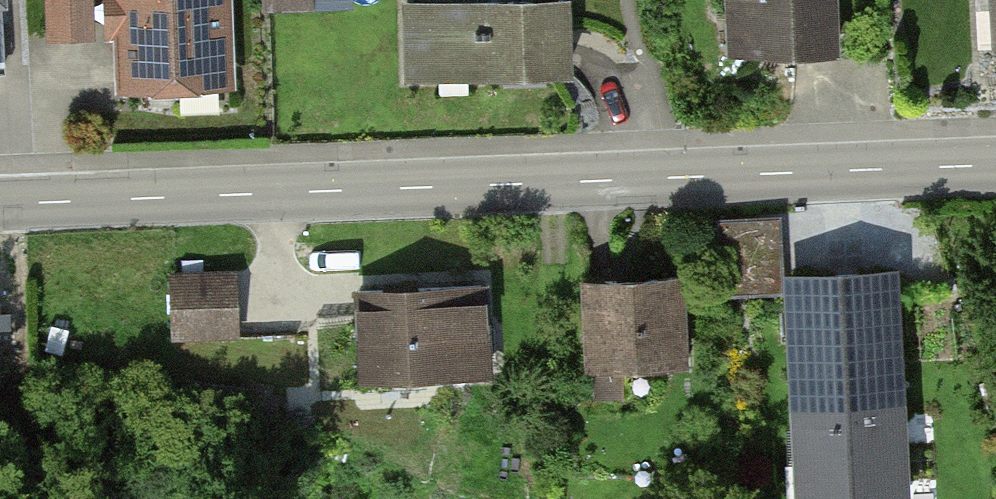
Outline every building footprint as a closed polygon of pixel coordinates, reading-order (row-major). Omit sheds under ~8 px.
[(88,0),(51,0),(53,36),(90,34),(88,0)] [(219,0),(126,0),(130,82),(178,80),(178,68),(199,67),(206,72),(221,71),(230,60),(230,46),(220,38),(219,0)] [(269,22),(326,20),(325,0),(268,0),(269,22)] [(411,5),(413,77),(566,73),(564,0),(557,1),(557,0),(535,0),(535,2),(411,5)] [(732,52),(834,48),(832,0),(730,0),(732,52)] [(983,11),(985,48),(995,48),(995,10),(983,11)] [(895,374),(889,259),(855,261),(856,278),(833,279),(833,283),(793,285),(797,379),(895,374)] [(234,273),(175,275),(177,337),(236,335),(234,273)] [(679,277),(588,281),(591,366),(683,362),(679,277)] [(482,285),(359,291),(364,380),(486,374),(482,285)]
